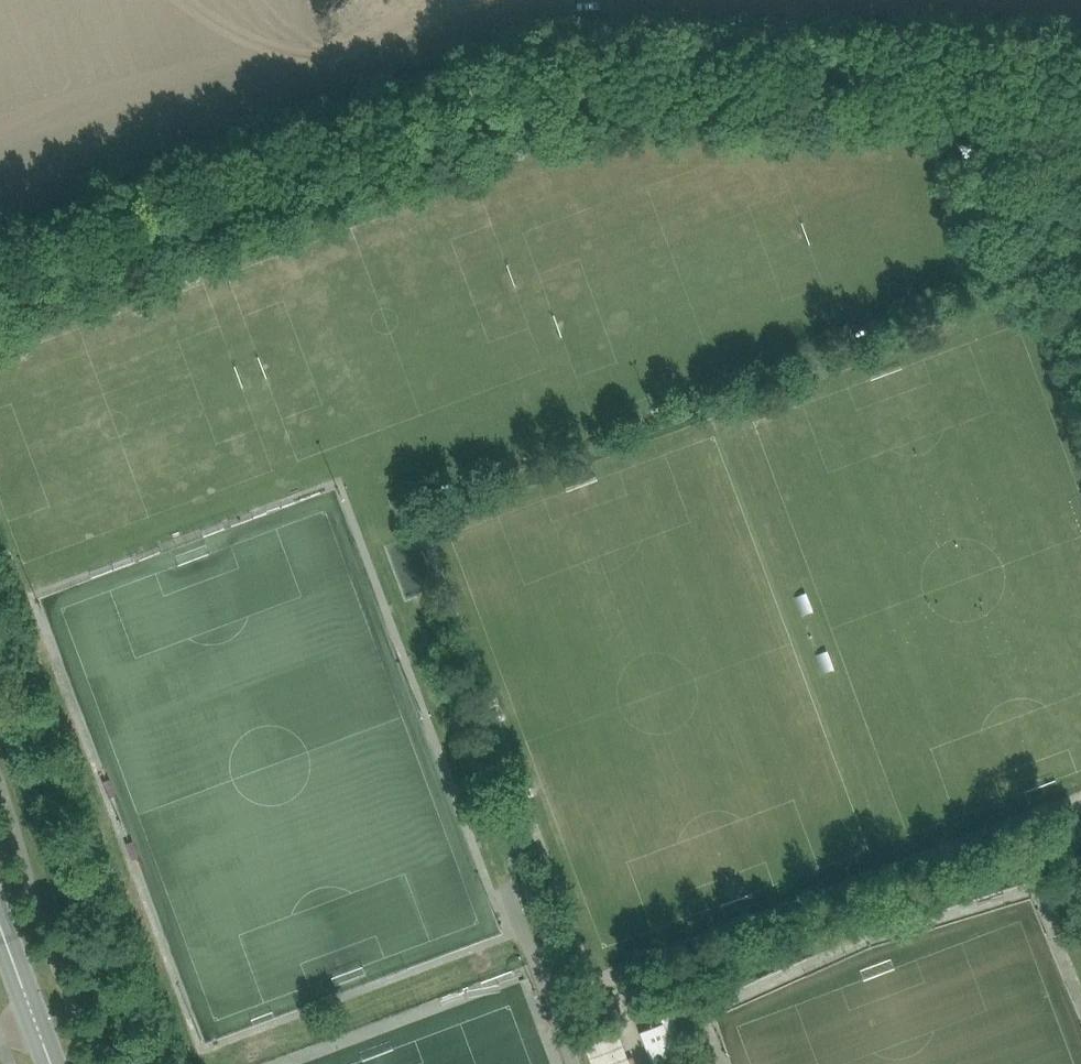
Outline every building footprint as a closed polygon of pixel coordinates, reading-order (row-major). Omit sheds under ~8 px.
[(77,12),(86,9),(82,0),(73,0),(77,12)] [(86,9),(77,12),(82,24),(86,23),(90,21),(86,9)] [(37,13),(28,16),(33,28),(41,25),(37,13)] [(41,25),(33,28),(38,41),(42,39),(46,38),(41,25)] [(590,1063),(629,1063),(617,1034),(583,1047),(590,1063)]
